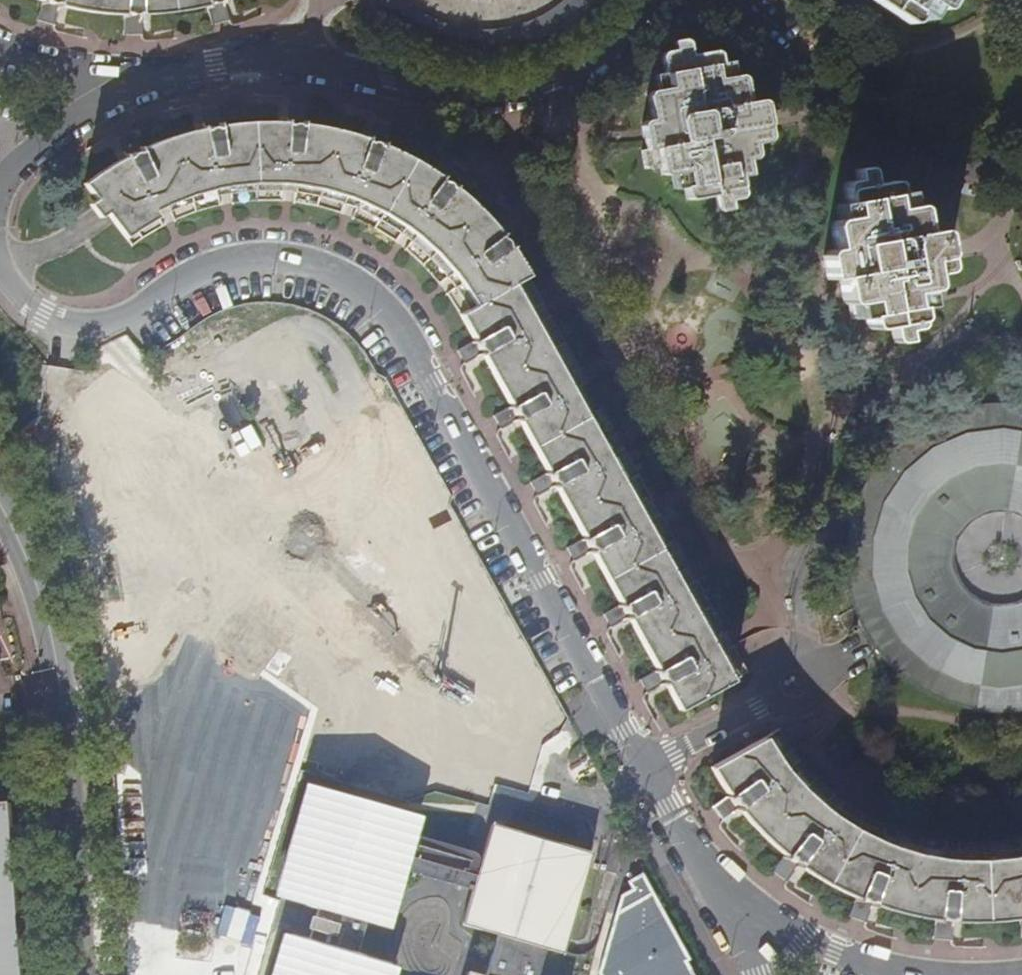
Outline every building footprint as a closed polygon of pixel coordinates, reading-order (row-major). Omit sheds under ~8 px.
[(47,0),(39,0),(32,20),(46,24),(53,1),(47,0)] [(53,1),(60,3),(80,8),(108,11),(120,11),(136,11),(142,11),(162,10),(189,6),(205,1),(210,0),(47,0),(53,1)] [(205,1),(210,23),(227,18),(222,0),(210,0),(205,1)] [(559,5),(538,17),(525,22),(504,28),(495,29),(469,29),(454,26),(441,22),(427,16),(419,12),(403,0),(370,0),(368,2),(387,21),(407,34),(429,44),(441,50),(466,54),(495,54),(516,51),(532,46),(545,41),(560,34),(582,17),(596,4),(599,0),(564,0),(559,5)] [(907,26),(909,26),(913,25),(917,24),(922,17),(928,20),(931,21),(937,11),(943,13),(945,12),(953,0),(871,0),(874,4),(907,26)] [(136,11),(120,11),(119,35),(136,35),(136,11)] [(669,72),(670,76),(671,89),(658,91),(653,92),(651,93),(656,121),(643,123),(648,152),(643,153),(646,172),(653,171),(661,170),(663,178),(672,177),(684,175),(687,191),(690,205),(717,201),(720,217),(735,215),(733,205),(746,202),(742,183),(739,167),(750,164),(760,162),(758,148),(775,146),(770,116),(768,106),(765,104),(763,104),(755,105),(754,101),(750,82),(746,78),(743,77),(739,76),(730,78),(728,64),(726,56),(726,55),(723,52),(693,55),(690,38),(678,40),(678,49),(670,50),(665,52),(669,72)] [(730,78),(739,76),(737,62),(728,64),(730,78)] [(655,75),(656,81),(658,91),(671,89),(670,76),(669,72),(659,74),(655,75)] [(238,118),(220,119),(217,102),(208,104),(199,106),(202,122),(185,125),(156,135),(137,142),(130,128),(122,131),(115,135),(121,149),(81,174),(93,191),(103,205),(119,226),(132,218),(153,206),(163,201),(168,199),(185,193),(205,187),(210,186),(225,184),(232,183),(258,181),(272,182),(284,182),(290,183),(322,189),(336,194),(350,199),(371,208),(392,222),(403,229),(415,236),(430,251),(444,266),(453,278),(470,302),(458,310),(475,342),(484,357),(508,401),(516,413),(546,468),(553,482),(563,499),(581,533),(589,547),(618,599),(626,614),(654,666),(662,679),(676,705),(731,675),(715,647),(711,640),(708,633),(683,587),(679,580),(676,573),(673,567),(643,514),(640,508),(636,502),(607,448),(603,442),(600,436),(581,402),(570,381),(566,375),(563,369),(534,317),(531,310),(527,305),(512,276),(527,268),(513,248),(529,237),(524,229),(520,223),(503,235),(493,224),(483,213),(468,197),(455,186),(466,168),(460,164),(452,159),(442,176),(424,165),(409,155),(395,148),(385,143),(392,124),(384,121),(376,118),(369,136),(339,127),(319,122),(304,120),(306,100),(297,99),(289,99),(287,118),(261,117),(238,118)] [(752,181),(750,164),(739,167),(742,183),(752,181)] [(932,232),(931,227),(926,203),(923,203),(918,204),(905,207),(902,187),(900,181),(898,179),(872,184),(868,166),(853,168),(856,178),(841,181),(845,201),(848,219),(838,221),(829,222),(833,250),(821,252),(825,284),(837,283),(837,286),(840,298),(842,309),(852,307),(862,304),(865,320),(868,336),(897,328),(900,346),(911,346),(912,346),(912,333),(925,330),(921,309),(919,295),(929,293),(939,291),(937,275),(951,272),(948,251),(945,236),(944,233),(941,231),(932,232)] [(684,175),(672,177),(675,192),(687,191),(684,175)] [(232,183),(225,184),(228,195),(246,194),(272,194),(272,182),(258,181),(232,183)] [(331,204),(336,194),(322,189),(290,183),(284,182),(284,194),(308,198),(331,204)] [(918,204),(915,190),(914,185),(902,187),(905,207),(918,204)] [(168,199),(163,201),(168,212),(184,205),(212,198),(210,186),(205,187),(185,193),(168,199)] [(103,205),(93,191),(85,197),(96,211),(103,205)] [(346,210),(387,231),(392,222),(371,208),(350,199),(346,210)] [(848,219),(845,201),(834,203),(838,221),(848,219)] [(132,218),(119,226),(126,236),(159,216),(153,206),(132,218)] [(444,266),(430,251),(415,236),(403,229),(395,239),(398,241),(410,250),(430,269),(433,273),(444,266)] [(527,268),(512,276),(527,305),(542,295),(530,273),(527,268)] [(453,278),(448,280),(442,284),(451,296),(458,310),(470,302),(453,278)] [(829,300),(840,298),(837,286),(827,287),(829,300)] [(919,295),(921,309),(932,307),(929,293),(919,295)] [(856,322),(865,320),(862,304),(852,307),(856,322)] [(549,308),(534,317),(563,369),(577,359),(575,354),(549,308)] [(248,356),(270,344),(254,315),(232,328),(248,356)] [(172,361),(187,390),(242,363),(227,333),(172,361)] [(484,357),(475,342),(458,352),(466,366),(484,357)] [(615,427),(585,373),(570,381),(581,402),(600,436),(615,427)] [(178,376),(153,388),(158,399),(184,387),(178,376)] [(494,408),(502,422),(516,413),(508,401),(494,408)] [(839,612),(847,628),(861,623),(864,629),(873,643),(888,661),(896,670),(910,680),(927,691),(942,698),(964,706),(982,709),(995,710),(1007,710),(1021,708),(1021,403),(1006,402),(995,401),(983,403),(972,404),(961,406),(954,408),(943,412),(932,417),(917,425),(905,434),(896,441),(880,457),(874,465),(869,475),(864,481),(858,493),(853,506),(850,518),(846,542),(846,554),(846,569),(848,581),(853,602),(839,612)] [(621,439),(607,448),(636,502),(651,492),(621,439)] [(371,465),(133,597),(236,783),(475,652),(371,465)] [(553,482),(546,468),(531,478),(538,491),(553,482)] [(673,567),(688,560),(658,505),(643,514),(673,567)] [(589,547),(581,533),(567,543),(573,556),(589,547)] [(723,624),(694,571),(679,580),(683,587),(708,633),(723,624)] [(610,623),(626,614),(618,599),(603,609),(610,623)] [(715,647),(731,675),(746,667),(731,638),(715,647)] [(646,688),(662,679),(654,666),(640,675),(646,688)] [(778,723),(764,730),(778,752),(791,743),(778,723)] [(759,733),(711,764),(717,776),(728,792),(739,805),(749,817),(761,830),(784,849),(786,851),(799,861),(817,873),(838,884),(858,893),(872,899),(876,900),(891,904),(914,909),(934,912),(940,913),(957,914),(977,914),(1003,912),(1021,909),(1021,844),(1017,845),(1011,846),(991,849),(973,851),(960,850),(954,850),(947,849),(919,846),(895,838),(889,836),(883,834),(873,830),(860,824),(837,810),(831,806),(824,800),(807,785),(794,773),(787,764),(782,758),(778,752),(764,730),(759,733)] [(799,754),(787,764),(794,773),(807,785),(824,800),(834,788),(824,781),(807,763),(799,754)] [(302,834),(286,887),(319,896),(314,912),(309,910),(305,926),(310,927),(307,940),(289,936),(277,974),(384,974),(387,963),(354,953),(366,908),(384,912),(396,872),(401,855),(412,815),(378,807),(344,799),(308,791),(293,838),(302,834)] [(739,805),(728,792),(713,803),(722,817),(739,805)] [(883,834),(890,820),(876,815),(855,803),(846,797),(837,810),(860,824),(873,830),(883,834)] [(10,945),(0,811),(0,974),(12,974),(10,945)] [(590,846),(489,819),(473,874),(468,891),(461,917),(496,928),(485,970),(467,966),(464,974),(534,974),(544,941),(562,946),(590,846)] [(947,849),(948,834),(934,833),(914,828),(900,824),(895,838),(919,846),(947,849)] [(1011,846),(1007,832),(994,834),(975,835),(960,835),(960,850),(973,851),(991,849),(1011,846)] [(799,861),(786,851),(774,867),(788,877),(799,861)] [(473,874),(401,855),(396,872),(468,891),(473,874)] [(643,867),(618,880),(594,972),(596,974),(701,974),(643,867)] [(865,916),(872,899),(858,893),(850,910),(865,916)] [(956,933),(957,914),(940,913),(939,931),(956,933)]
